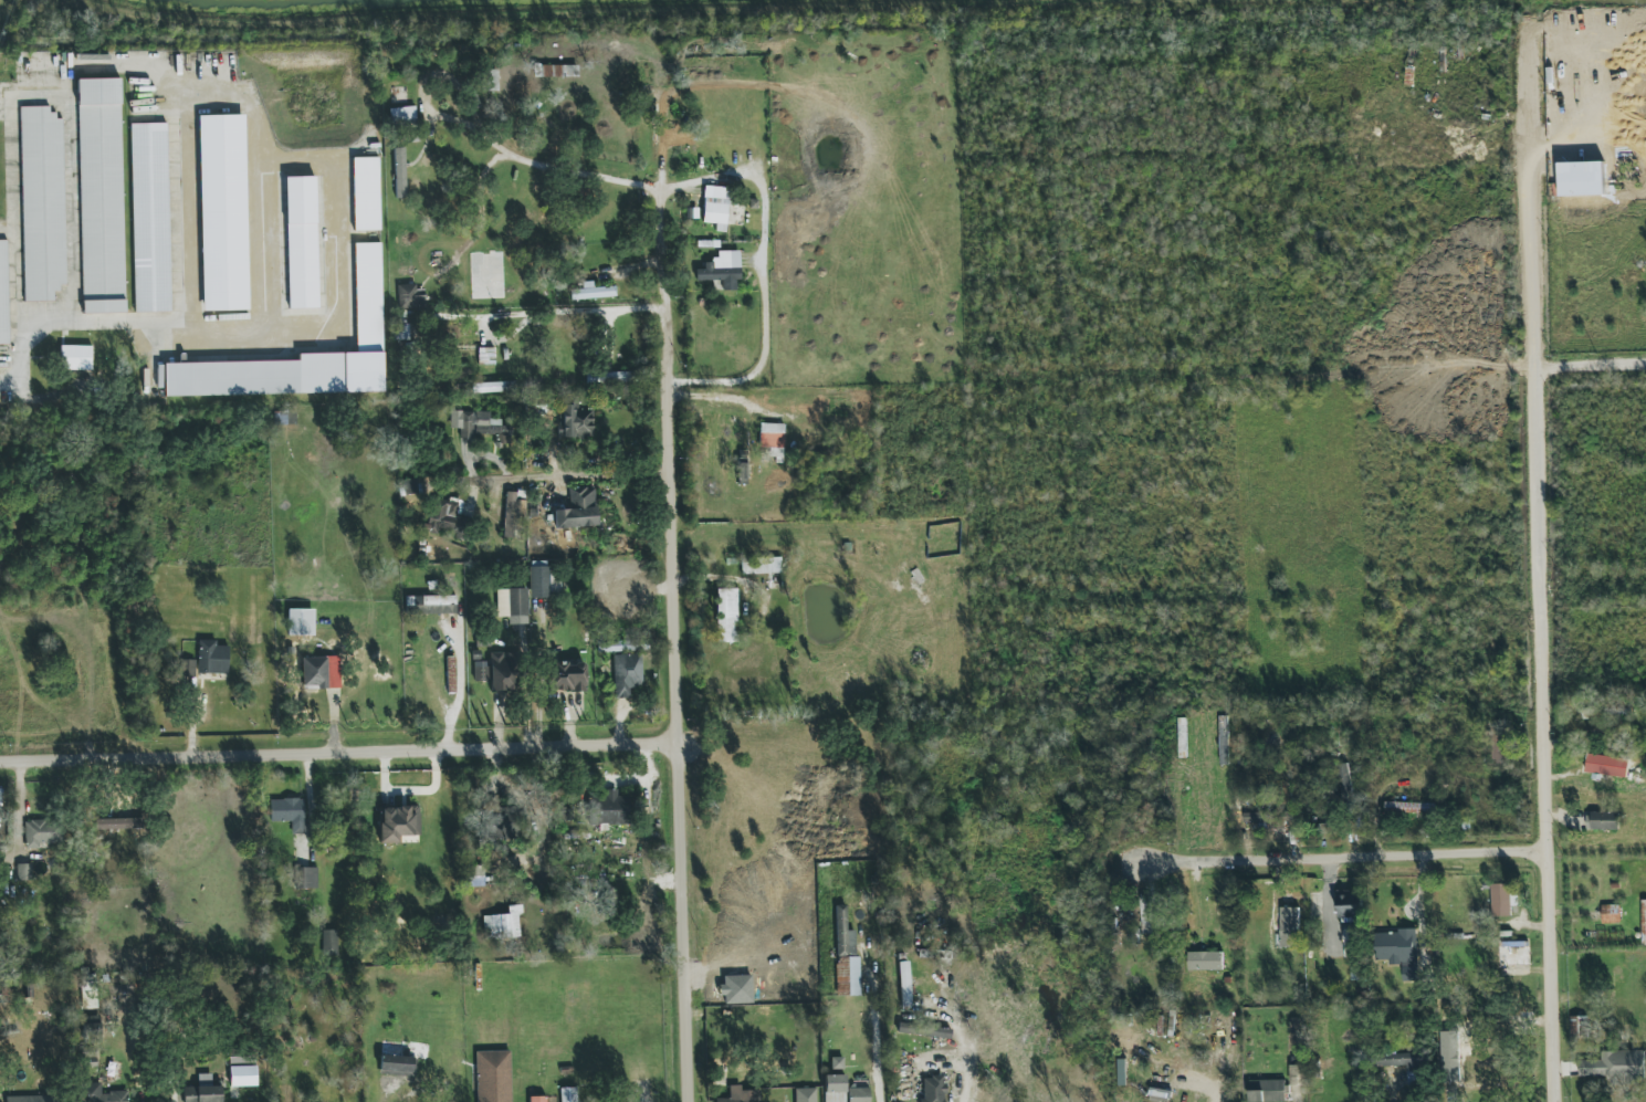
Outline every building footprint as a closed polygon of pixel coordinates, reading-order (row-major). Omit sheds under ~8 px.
[(578,66),(534,65),(534,77),(578,78),(578,66)] [(499,70),(486,70),(486,91),(498,91),(499,70)] [(78,79),(83,314),(126,313),(121,79),(78,79)] [(66,285),(63,119),(53,119),(53,107),(20,107),(24,302),(57,302),(57,285),(66,285)] [(416,107),(390,108),(391,125),(416,123),(416,107)] [(245,115),(199,116),(203,311),(249,310),(245,115)] [(135,313),(171,312),(167,123),(131,124),(135,313)] [(396,198),(406,198),(405,148),(394,148),(396,198)] [(380,231),(379,158),(353,158),(354,231),(380,231)] [(319,308),(316,177),(286,177),(289,309),(319,308)] [(703,223),(716,224),(716,232),(726,233),(729,187),(704,186),(703,223)] [(9,344),(8,241),(0,241),(0,344),(9,344)] [(165,363),(166,396),(384,393),(381,243),(355,244),(357,353),(298,354),(298,361),(165,363)] [(740,281),(739,251),(718,252),(718,261),(704,261),(704,269),(696,269),(696,281),(722,281),(722,291),(736,290),(736,281),(740,281)] [(571,300),(616,297),(615,287),(593,288),(593,282),(582,283),(582,289),(571,290),(571,300)] [(398,286),(398,309),(426,310),(427,287),(398,286)] [(92,370),(92,346),(61,346),(60,370),(92,370)] [(494,348),(478,348),(479,365),(495,365),(494,348)] [(513,392),(513,382),(472,383),(472,393),(513,392)] [(574,410),(574,405),(558,405),(559,438),(594,437),(593,410),(574,410)] [(512,444),(512,427),(501,427),(501,419),(490,419),(490,413),(457,412),(457,416),(451,416),(451,429),(460,429),(460,436),(498,437),(498,444),(512,444)] [(783,458),(784,424),(760,423),(759,448),(770,448),(770,457),(783,458)] [(397,482),(400,497),(419,494),(416,479),(397,482)] [(569,489),(570,509),(555,509),(555,529),(597,527),(595,488),(569,489)] [(525,519),(525,492),(506,492),(505,533),(516,534),(516,519),(525,519)] [(438,531),(468,536),(471,519),(460,517),(462,503),(433,498),(427,533),(437,535),(438,531)] [(742,574),(781,573),(781,558),(742,559),(742,574)] [(496,590),(497,617),(528,616),(527,588),(496,590)] [(738,589),(718,589),(717,642),(737,643),(738,589)] [(456,596),(406,597),(406,615),(457,614),(456,596)] [(288,635),(314,636),(315,610),(289,609),(288,635)] [(216,640),(199,640),(198,674),(228,674),(229,646),(216,646),(216,640)] [(519,652),(490,653),(492,691),(520,690),(519,652)] [(642,654),(614,655),(615,699),(630,699),(630,688),(642,688),(642,654)] [(303,688),(341,687),(340,657),(302,658),(303,688)] [(456,693),(455,657),(447,657),(447,693),(456,693)] [(197,661),(182,660),(182,676),(197,677),(197,661)] [(474,662),(474,682),(488,682),(488,662),(474,662)] [(550,692),(587,691),(586,662),(549,663),(550,692)] [(1221,764),(1228,764),(1227,724),(1219,725),(1221,764)] [(1505,729),(1490,730),(1492,763),(1507,762),(1505,729)] [(1626,779),(1629,759),(1587,752),(1584,771),(1626,779)] [(1354,804),(1353,776),(1348,776),(1348,763),(1339,763),(1340,804),(1354,804)] [(630,825),(629,796),(617,797),(617,790),(601,790),(601,825),(630,825)] [(292,822),(292,834),(305,834),(304,799),(271,799),(271,822),(292,822)] [(1433,803),(1384,801),(1383,812),(1433,814),(1433,803)] [(400,844),(400,836),(419,836),(420,807),(380,806),(379,844),(400,844)] [(519,807),(489,806),(488,839),(517,840),(519,807)] [(1243,813),(1244,822),(1264,821),(1264,812),(1243,813)] [(1618,812),(1586,812),(1586,829),(1618,829),(1618,812)] [(95,820),(95,830),(142,829),(142,818),(95,820)] [(26,821),(25,849),(39,850),(39,843),(63,844),(63,821),(26,821)] [(32,864),(17,865),(17,881),(32,881),(32,864)] [(295,889),(317,889),(318,868),(296,867),(295,889)] [(1490,884),(1490,916),(1511,916),(1510,905),(1518,905),(1518,893),(1512,893),(1512,884),(1490,884)] [(1362,891),(1337,892),(1337,918),(1363,917),(1362,891)] [(1149,896),(1139,896),(1140,933),(1150,933),(1149,896)] [(1601,923),(1619,923),(1618,905),(1600,905),(1601,923)] [(508,906),(508,915),(484,916),(484,938),(520,937),(519,906),(508,906)] [(858,996),(858,931),(846,931),(846,906),(835,906),(836,996),(858,996)] [(1280,947),(1299,947),(1300,907),(1280,907),(1280,947)] [(1384,930),(1384,965),(1401,965),(1401,981),(1417,980),(1416,929),(1384,930)] [(337,930),(323,931),(324,957),(338,957),(337,930)] [(1223,952),(1187,952),(1187,970),(1223,969),(1223,952)] [(911,1008),(909,962),(899,962),(901,1008),(911,1008)] [(82,1009),(94,1009),(95,975),(88,975),(88,981),(83,981),(82,1009)] [(1587,1016),(1570,1016),(1570,1037),(1588,1037),(1587,1016)] [(84,1019),(84,1038),(100,1037),(99,1018),(84,1019)] [(950,1039),(952,1028),(899,1023),(898,1033),(950,1039)] [(1601,1051),(1601,1059),(1579,1060),(1580,1076),(1608,1075),(1609,1084),(1644,1083),(1643,1050),(1601,1051)] [(511,1051),(512,1101),(478,1101),(476,1051),(511,1051)] [(1405,1065),(1406,1086),(1426,1085),(1425,1052),(1379,1054),(1380,1066),(1405,1065)] [(229,1057),(230,1066),(255,1065),(255,1056),(229,1057)] [(416,1076),(416,1057),(381,1056),(380,1074),(416,1076)] [(843,1058),(831,1058),(831,1069),(842,1070),(843,1058)] [(1459,1069),(1459,1088),(1508,1088),(1508,1062),(1486,1062),(1486,1069),(1459,1069)] [(1290,1085),(1309,1084),(1309,1065),(1290,1065),(1290,1085)] [(231,1087),(257,1086),(256,1066),(230,1067),(231,1087)] [(558,1067),(570,1066),(572,1074),(565,1074),(565,1077),(559,1078),(558,1075),(558,1067)] [(824,1101),(845,1101),(845,1076),(824,1076),(824,1101)] [(923,1101),(945,1101),(944,1077),(923,1077),(923,1101)] [(1285,1079),(1248,1080),(1249,1101),(1262,1101),(1285,1101),(1285,1079)] [(128,1091),(101,1092),(101,1084),(81,1084),(81,1101),(128,1101),(128,1091)] [(741,1091),(740,1086),(730,1086),(730,1099),(716,1099),(716,1101),(760,1101),(760,1091),(741,1091)] [(184,1087),(184,1101),(222,1101),(222,1087),(184,1087)] [(574,1087),(575,1101),(559,1101),(558,1087),(574,1087)] [(848,1089),(849,1101),(870,1101),(869,1088),(848,1089)] [(795,1101),(816,1101),(816,1089),(795,1089),(795,1101)]
